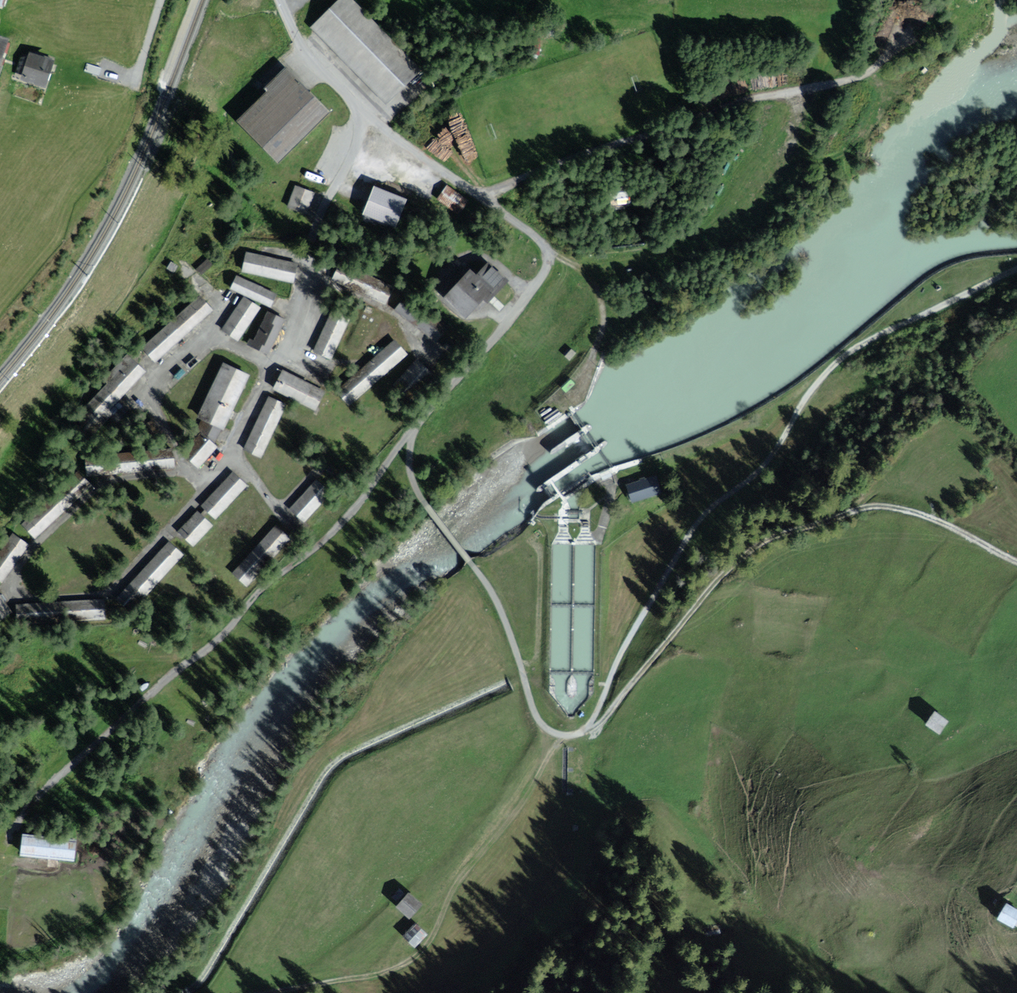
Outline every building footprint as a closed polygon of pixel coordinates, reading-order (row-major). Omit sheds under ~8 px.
[(6,13),(9,0),(0,0),(0,12),(6,13)] [(351,0),(340,0),(311,27),(386,105),(420,72),(351,0)] [(51,60),(32,53),(24,76),(43,83),(51,60)] [(101,68),(87,64),(84,71),(99,76),(101,68)] [(282,82),(242,120),(275,154),(322,110),(289,75),(282,82)] [(439,198),(457,212),(467,200),(449,186),(439,198)] [(629,194),(628,186),(612,187),(613,195),(629,194)] [(293,206),(307,212),(314,193),(300,187),(293,206)] [(401,198),(376,188),(371,199),(366,213),(392,222),(401,198)] [(298,264),(247,253),(243,272),(293,284),(298,264)] [(340,263),(332,280),(386,304),(394,287),(340,263)] [(482,264),(451,296),(469,313),(488,294),(500,282),(482,264)] [(272,308),(278,295),(237,276),(231,289),(272,308)] [(155,363),(214,311),(200,295),(141,347),(155,363)] [(243,297),(221,330),(238,341),(260,308),(243,297)] [(313,351),(331,359),(350,319),(332,311),(313,351)] [(250,338),(247,345),(268,355),(286,321),(268,312),(254,340),(250,338)] [(393,339),(335,392),(349,407),(407,355),(393,339)] [(575,351),(572,347),(566,354),(570,357),(575,351)] [(144,372),(126,356),(104,380),(107,383),(87,405),(102,419),(144,372)] [(418,361),(395,385),(405,395),(429,372),(418,361)] [(250,376),(223,363),(197,419),(202,421),(221,430),(224,431),(250,376)] [(282,371),(273,390),(316,411),(325,391),(282,371)] [(287,405),(269,397),(244,450),(262,459),(287,405)] [(221,430),(202,421),(198,432),(201,434),(214,445),(221,430)] [(198,470),(216,447),(214,445),(201,434),(182,457),(198,470)] [(88,454),(89,475),(174,468),(173,448),(88,454)] [(216,520),(247,485),(232,471),(200,506),(216,520)] [(78,472),(22,526),(36,539),(91,486),(78,472)] [(654,474),(628,482),(633,499),(659,491),(654,474)] [(315,482),(292,506),(304,518),(327,494),(315,482)] [(213,526),(197,511),(178,532),(194,547),(213,526)] [(288,537),(275,526),(236,570),(249,581),(288,537)] [(2,583),(28,546),(14,536),(0,556),(0,581),(2,583)] [(184,555),(170,541),(119,594),(134,608),(184,555)] [(4,618),(12,613),(0,596),(0,621),(4,618)] [(80,622),(105,620),(104,598),(17,604),(19,626),(80,622)] [(935,713),(928,723),(940,731),(946,721),(935,713)] [(76,838),(23,833),(22,845),(21,854),(74,859),(76,838)] [(409,898),(397,906),(405,918),(417,910),(409,898)] [(1007,906),(1000,918),(1012,925),(1016,918),(1016,912),(1007,906)] [(417,927),(406,934),(414,946),(425,939),(417,927)]
